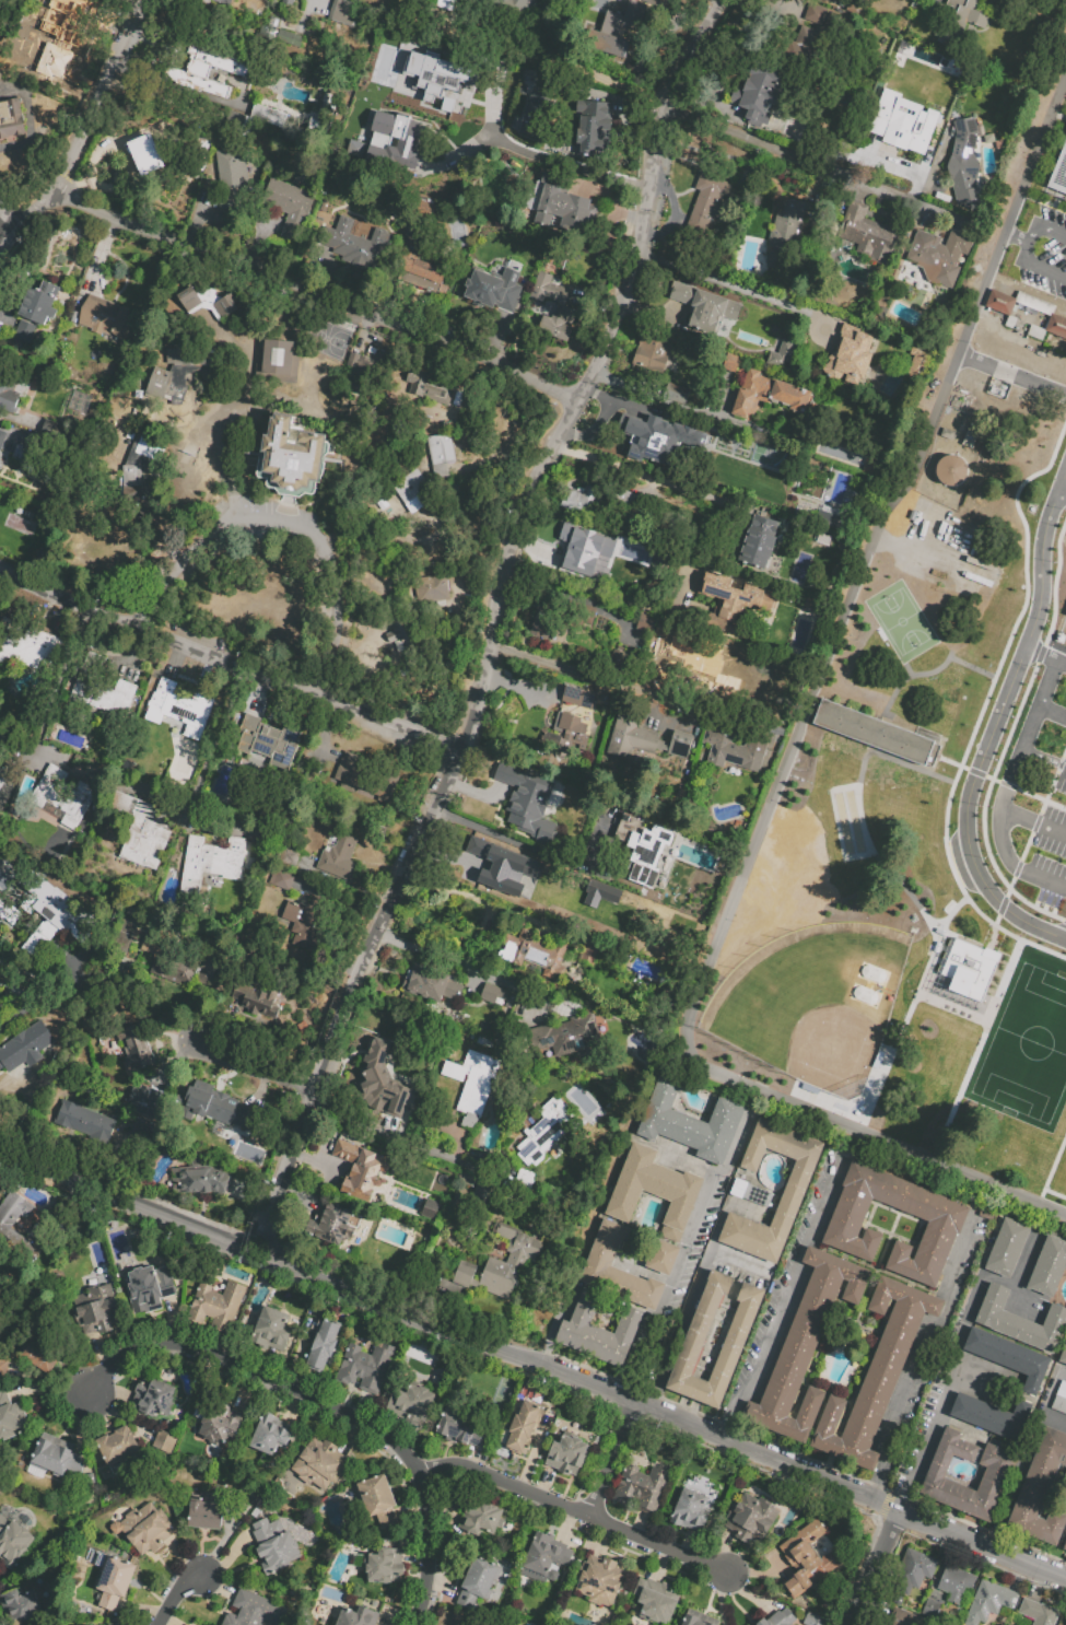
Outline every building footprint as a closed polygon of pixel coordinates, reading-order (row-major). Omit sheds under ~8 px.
[(37,46),(58,0),(80,0),(85,2),(71,35),(81,39),(72,57),(62,52),(55,70),(24,57),(31,43),(37,46)] [(327,19),(333,0),(340,0),(362,8),(355,28),(327,19)] [(519,16),(492,0),(533,0),(531,3),(529,1),(519,16)] [(610,10),(612,0),(668,0),(666,9),(652,5),(651,9),(645,8),(639,36),(624,33),(623,38),(630,40),(624,59),(589,50),(594,32),(599,33),(606,9),(610,10)] [(945,5),(947,0),(979,0),(975,8),(989,13),(983,30),(965,23),(957,45),(932,35),(938,21),(945,24),(951,8),(945,5)] [(262,23),(267,25),(270,15),(282,20),(279,28),(302,36),(296,51),(258,38),(262,23)] [(801,25),(813,31),(816,26),(828,32),(813,62),(786,50),(790,39),(794,42),(801,25)] [(208,79),(231,85),(226,100),(169,82),(174,68),(185,71),(190,54),(187,54),(190,45),(251,63),(247,78),(211,67),(208,79)] [(738,106),(742,91),(741,91),(746,79),(747,79),(751,68),(782,79),(773,105),(769,103),(764,115),(770,117),(765,128),(761,126),(760,128),(743,122),(746,119),(741,117),(745,108),(738,106)] [(437,84),(458,90),(460,82),(475,86),(465,121),(459,120),(455,138),(430,130),(435,114),(430,112),(437,84)] [(516,132),(535,138),(550,91),(531,85),(516,132)] [(924,155),(879,139),(880,138),(868,133),(885,86),(904,94),(903,97),(940,110),(924,155)] [(26,133),(0,139),(0,101),(20,97),(26,133)] [(576,100),(610,102),(609,117),(610,117),(609,150),(591,149),(590,155),(578,155),(579,149),(577,149),(579,117),(575,117),(576,100)] [(254,103),(288,113),(283,128),(248,118),(254,103)] [(368,119),(376,121),(379,112),(396,116),(394,127),(396,127),(393,140),(365,132),(368,119)] [(954,133),(951,120),(973,116),(976,132),(973,153),(980,165),(975,183),(979,200),(956,206),(947,167),(948,157),(950,157),(954,133)] [(141,176),(126,138),(149,128),(164,167),(141,176)] [(344,154),(360,158),(364,142),(348,138),(344,154)] [(1046,188),(1065,138),(1065,196),(1046,188)] [(221,190),(215,151),(248,145),(250,160),(245,161),(248,187),(242,188),(233,215),(215,210),(221,190)] [(701,172),(733,184),(727,197),(723,196),(707,234),(684,224),(698,190),(693,189),(701,172)] [(280,236),(288,213),(260,203),(270,178),(315,195),(297,243),(280,236)] [(546,183),(561,187),(560,191),(590,200),(589,203),(597,206),(588,236),(550,224),(549,226),(534,222),(546,183)] [(778,197),(811,202),(808,219),(803,218),(793,271),(765,266),(766,264),(764,262),(766,255),(768,255),(769,252),(772,253),(773,247),(766,246),(770,229),(773,229),(778,197)] [(868,207),(864,218),(900,231),(888,262),(834,243),(850,200),(868,207)] [(379,247),(380,249),(380,250),(380,253),(379,254),(378,255),(376,255),(375,257),(375,258),(376,260),(376,264),(375,266),(373,268),(371,269),(367,269),(366,268),(366,269),(363,267),(362,269),(350,265),(350,262),(340,259),(341,256),(331,252),(332,248),(319,243),(326,225),(335,229),(340,214),(355,220),(350,233),(370,241),(375,227),(377,229),(378,227),(386,230),(385,231),(388,232),(387,233),(394,235),(389,246),(385,244),(384,246),(383,247),(382,247),(380,248),(379,247)] [(951,289),(922,278),(925,270),(904,261),(916,230),(932,235),(932,234),(940,237),(938,244),(944,245),(950,229),(974,238),(968,256),(960,253),(956,265),(960,267),(951,289)] [(406,241),(421,246),(417,258),(437,266),(435,270),(445,273),(443,278),(449,281),(444,295),(406,281),(409,272),(396,268),(406,241)] [(505,267),(519,273),(516,282),(523,285),(511,316),(483,304),(481,308),(471,304),(473,301),(464,296),(467,288),(461,285),(467,274),(468,276),(472,266),(490,273),(491,271),(502,274),(505,267)] [(528,297),(539,270),(552,276),(550,281),(570,290),(563,305),(576,311),(570,327),(572,327),(565,342),(536,330),(542,315),(528,309),(532,299),(528,297)] [(672,279),(741,303),(735,322),(723,317),(716,336),(687,326),(691,313),(689,313),(691,306),(666,297),(672,279)] [(44,326),(17,315),(30,285),(38,289),(43,280),(60,288),(51,307),(57,309),(54,319),(47,316),(44,326)] [(175,295),(190,284),(196,291),(201,293),(202,287),(216,290),(215,295),(221,297),(229,293),(238,307),(219,320),(211,311),(197,306),(187,313),(175,295)] [(993,291),(1017,301),(1018,301),(1017,304),(1011,317),(1010,318),(1009,318),(986,308),(993,291)] [(1020,292),(1057,308),(1055,316),(1053,315),(1052,318),(1017,304),(1018,301),(1017,301),(1020,292)] [(89,293),(137,312),(126,341),(102,332),(101,335),(90,330),(91,328),(78,323),(89,293)] [(1047,334),(1065,341),(1065,320),(1055,316),(1053,315),(1052,318),(1046,331),(1045,332),(1047,334)] [(1026,323),(1021,335),(1005,328),(1009,318),(1010,318),(1011,317),(1026,323)] [(21,318),(36,325),(27,343),(23,341),(20,347),(10,342),(21,318)] [(631,363),(645,319),(677,330),(661,374),(631,363)] [(834,351),(841,334),(839,332),(843,323),(874,334),(867,352),(871,353),(863,381),(859,379),(857,386),(843,382),(846,374),(845,374),(834,383),(821,369),(830,361),(827,358),(834,351)] [(1032,326),(1028,337),(1043,343),(1047,334),(1045,332),(1046,331),(1032,326)] [(295,383),(256,378),(260,337),(301,341),(295,383)] [(770,351),(776,353),(782,339),(797,343),(787,371),(765,363),(770,351)] [(154,365),(168,371),(171,363),(166,364),(165,349),(221,347),(222,366),(212,366),(212,371),(190,372),(190,375),(185,375),(185,385),(188,386),(180,406),(144,391),(154,365)] [(351,352),(380,363),(367,396),(349,388),(355,370),(345,366),(351,352)] [(775,378),(811,391),(805,409),(801,408),(800,412),(788,408),(789,405),(770,397),(769,404),(759,400),(753,414),(748,412),(746,419),(730,413),(746,366),(761,372),(760,375),(774,381),(775,378)] [(447,404),(453,382),(408,370),(402,392),(447,404)] [(12,413),(0,409),(0,379),(12,384),(10,389),(21,394),(12,413)] [(668,382),(689,389),(684,404),(663,397),(668,382)] [(328,434),(327,442),(329,444),(328,454),(324,456),(323,463),(325,464),(323,478),(320,478),(320,483),(317,482),(315,492),(315,493),(314,494),(312,495),(304,493),(300,498),(278,494),(274,488),(268,487),(267,487),(266,486),(266,478),(258,477),(256,477),(256,476),(256,474),(260,452),(261,452),(265,433),(268,434),(270,417),(273,417),(274,412),(293,414),(293,417),(300,418),(300,423),(306,424),(305,431),(328,434)] [(706,430),(647,416),(646,420),(621,414),(615,438),(628,441),(624,457),(640,460),(640,458),(668,464),(674,441),(702,448),(706,430)] [(945,429),(957,433),(953,443),(941,439),(945,429)] [(969,430),(980,433),(973,451),(962,446),(969,430)] [(426,435),(450,432),(456,461),(447,463),(449,475),(433,478),(426,435)] [(134,451),(141,434),(166,444),(164,449),(166,451),(161,461),(134,451)] [(721,474),(700,466),(706,447),(719,452),(718,455),(734,460),(735,455),(737,456),(742,441),(760,446),(752,470),(749,469),(746,480),(757,484),(760,475),(780,481),(772,504),(717,486),(721,474)] [(944,459),(951,456),(959,457),(965,464),(969,470),(968,480),(962,486),(954,488),(947,488),(939,482),(937,475),(938,467),(944,459)] [(131,495),(122,495),(122,465),(140,465),(141,489),(149,498),(141,505),(131,495)] [(391,483),(417,468),(434,494),(409,511),(391,483)] [(924,480),(928,479),(933,481),(936,484),(934,490),(929,492),(924,490),(922,486),(924,480)] [(573,487),(576,488),(577,486),(583,489),(586,481),(596,486),(593,493),(597,495),(585,519),(562,508),(573,487)] [(736,561),(748,527),(749,527),(754,513),(778,522),(774,536),(776,537),(765,570),(736,561)] [(557,569),(591,577),(592,574),(603,576),(604,569),(593,566),(595,557),(609,561),(615,536),(561,524),(557,539),(563,541),(557,569)] [(695,593),(703,569),(775,592),(769,615),(742,606),(734,634),(704,624),(708,611),(712,612),(716,597),(713,597),(712,598),(695,593)] [(448,599),(445,573),(411,577),(413,602),(448,599)] [(528,633),(535,607),(531,606),(536,592),(595,607),(590,624),(582,622),(575,645),(560,641),(566,617),(552,612),(546,638),(528,633)] [(651,632),(654,618),(638,614),(634,629),(651,632)] [(399,639),(400,645),(411,642),(405,620),(392,623),(394,630),(384,632),(386,642),(399,639)] [(13,624),(63,640),(52,675),(2,659),(13,624)] [(663,664),(705,673),(711,646),(669,636),(663,664)] [(68,699),(83,650),(108,657),(99,686),(113,690),(116,679),(137,686),(127,717),(68,699)] [(142,717),(154,679),(175,686),(173,693),(191,699),(194,691),(219,700),(206,743),(181,735),(186,722),(163,715),(161,723),(142,717)] [(594,693),(563,685),(559,701),(590,708),(594,693)] [(823,701),(815,726),(926,769),(927,767),(934,769),(941,749),(935,747),(936,745),(823,701)] [(657,738),(665,740),(661,750),(655,749),(653,753),(632,748),(629,759),(606,752),(618,708),(641,714),(637,726),(659,733),(657,738)] [(283,724),(303,732),(288,773),(267,765),(262,776),(244,769),(249,753),(236,748),(241,735),(232,732),(239,711),(262,720),(261,723),(281,729),(283,724)] [(558,711),(573,715),(571,720),(586,724),(584,734),(587,735),(583,751),(570,747),(566,757),(553,753),(555,744),(541,740),(544,728),(552,730),(558,711)] [(700,741),(707,721),(735,729),(730,741),(741,746),(742,744),(743,744),(747,734),(769,741),(758,772),(724,761),(722,768),(704,761),(710,745),(700,741)] [(672,729),(693,735),(687,759),(666,753),(672,729)] [(386,806),(398,775),(341,752),(329,783),(386,806)] [(7,773),(12,776),(18,765),(0,754),(0,784),(7,773)] [(534,841),(535,839),(528,837),(529,834),(511,827),(513,822),(505,820),(516,795),(514,794),(516,787),(492,778),(500,760),(555,784),(541,818),(557,825),(548,847),(534,841)] [(75,832),(59,823),(66,811),(32,794),(48,763),(67,773),(62,782),(74,788),(79,780),(90,785),(89,787),(95,791),(75,832)] [(155,870),(117,855),(132,818),(109,809),(117,791),(153,805),(148,819),(173,830),(155,870)] [(622,812),(676,832),(670,849),(665,846),(655,872),(628,861),(633,847),(612,840),(622,812)] [(314,866),(321,849),(323,849),(332,827),(359,838),(350,860),(359,863),(351,881),(314,866)] [(188,834),(207,838),(207,842),(219,844),(221,834),(248,839),(241,882),(222,879),(221,886),(199,882),(197,896),(178,892),(188,834)] [(483,840),(548,867),(537,895),(524,889),(526,882),(519,879),(517,886),(501,879),(505,869),(476,856),(483,840)] [(287,890),(293,875),(271,867),(265,882),(287,890)] [(24,901),(43,878),(74,903),(70,909),(73,912),(79,907),(98,923),(80,946),(58,928),(47,942),(35,932),(46,919),(24,901)] [(616,904),(621,889),(596,881),(591,896),(616,904)] [(313,895),(329,900),(312,950),(293,944),(297,932),(291,930),(300,904),(306,907),(307,903),(309,904),(313,895)] [(501,958),(500,957),(499,956),(497,954),(499,952),(499,951),(501,950),(502,949),(504,950),(506,945),(501,942),(505,933),(517,937),(522,926),(536,932),(534,937),(552,945),(554,940),(567,946),(559,966),(564,968),(562,973),(546,967),(544,969),(523,960),(519,968),(500,959),(501,958)] [(998,953),(950,936),(931,992),(945,997),(947,990),(981,1002),(998,953)] [(177,985),(178,980),(189,984),(191,979),(208,985),(216,960),(201,955),(198,965),(155,950),(147,975),(177,985)] [(399,989),(408,968),(419,972),(421,967),(426,969),(427,967),(459,979),(458,983),(462,985),(456,1002),(442,995),(438,1004),(399,989)] [(241,1006),(242,1002),(231,997),(236,982),(247,986),(249,979),(278,989),(273,1002),(281,1004),(276,1018),(257,1012),(256,1015),(247,1012),(248,1008),(241,1006)] [(484,982),(509,991),(505,1001),(503,999),(501,1006),(478,997),(484,982)] [(567,1018),(593,1010),(601,1042),(539,1061),(530,1028),(549,1022),(550,1026),(569,1020),(567,1018)] [(3,1066),(0,1069),(0,1046),(39,1019),(55,1041),(38,1052),(43,1057),(28,1067),(24,1061),(7,1073),(3,1066)] [(128,1072),(124,1059),(127,1057),(121,1040),(118,1041),(115,1029),(141,1020),(155,1064),(128,1072)] [(383,1065),(388,1079),(410,1088),(399,1117),(365,1103),(356,1079),(361,1077),(358,1068),(367,1065),(367,1063),(363,1061),(372,1036),(390,1043),(383,1065)] [(456,1110),(467,1075),(465,1075),(462,1083),(438,1074),(444,1059),(462,1065),(468,1049),(501,1060),(481,1118),(478,1118),(473,1130),(459,1125),(464,1112),(456,1110)] [(721,1098),(747,1108),(724,1168),(683,1153),(681,1157),(636,1139),(661,1074),(687,1084),(676,1112),(710,1125),(721,1098)] [(178,1115),(192,1078),(214,1086),(213,1089),(238,1099),(237,1102),(261,1111),(254,1131),(230,1122),(229,1125),(203,1115),(200,1123),(178,1115)] [(520,1132),(526,1127),(528,1130),(542,1117),(540,1113),(541,1111),(539,1109),(554,1095),(573,1113),(569,1118),(574,1124),(544,1151),(547,1154),(534,1167),(531,1164),(528,1167),(515,1154),(518,1150),(516,1147),(526,1137),(520,1132)] [(52,1123),(61,1099),(116,1119),(107,1146),(83,1137),(84,1134),(52,1123)] [(135,1115),(153,1117),(154,1105),(136,1102),(135,1115)] [(730,1214),(718,1243),(777,1266),(825,1145),(760,1120),(740,1168),(758,1176),(768,1150),(797,1162),(771,1229),(730,1214)] [(354,1162),(331,1155),(337,1138),(391,1158),(385,1174),(379,1172),(367,1202),(340,1192),(345,1178),(348,1179),(354,1162)] [(634,1144),(607,1216),(632,1226),(644,1194),(671,1204),(659,1237),(680,1246),(705,1181),(687,1174),(684,1178),(653,1166),(658,1153),(634,1144)] [(210,1191),(179,1193),(178,1167),(188,1167),(188,1160),(201,1159),(201,1166),(209,1165),(232,1174),(223,1196),(210,1191)] [(854,1161),(843,1188),(845,1189),(823,1244),(874,1265),(885,1237),(868,1230),(864,1241),(858,1239),(874,1201),(930,1224),(915,1262),(911,1260),(915,1248),(898,1241),(887,1271),(938,1291),(971,1208),(854,1161)] [(27,1260),(0,1242),(0,1202),(9,1189),(34,1206),(25,1219),(19,1215),(10,1227),(37,1246),(27,1260)] [(433,1219),(438,1202),(424,1197),(419,1215),(433,1219)] [(339,1246),(304,1232),(309,1218),(314,1220),(316,1215),(319,1216),(325,1201),(352,1212),(352,1213),(361,1216),(356,1229),(354,1228),(350,1240),(342,1237),(339,1246)] [(984,1206),(980,1217),(994,1223),(998,1212),(984,1206)] [(1007,1218),(1032,1229),(1010,1281),(985,1271),(1007,1218)] [(626,1246),(632,1231),(605,1220),(579,1283),(656,1314),(667,1286),(649,1279),(648,1283),(612,1267),(622,1243),(626,1246)] [(472,1278),(479,1281),(488,1256),(505,1262),(508,1253),(504,1251),(508,1240),(491,1234),(496,1221),(541,1239),(539,1243),(542,1244),(537,1256),(535,1255),(528,1274),(519,1271),(517,1276),(520,1277),(517,1287),(514,1286),(508,1301),(469,1286),(469,1288),(450,1282),(452,1279),(450,1279),(454,1271),(455,1272),(459,1259),(477,1265),(472,1278)] [(1028,1289),(1053,1300),(1065,1266),(1065,1242),(1049,1236),(1028,1289)] [(656,1240),(646,1267),(670,1277),(681,1250),(656,1240)] [(809,1248),(803,1264),(816,1270),(761,1406),(750,1402),(743,1421),(807,1446),(828,1394),(810,1388),(799,1415),(792,1412),(844,1282),(848,1283),(841,1300),(859,1307),(872,1273),(809,1248)] [(168,1267),(177,1296),(169,1298),(161,1301),(164,1310),(145,1317),(144,1313),(136,1317),(127,1289),(129,1289),(128,1285),(130,1285),(127,1275),(133,1273),(132,1271),(141,1269),(142,1271),(153,1267),(154,1272),(168,1267)] [(713,1272),(666,1391),(719,1412),(766,1293),(743,1283),(737,1302),(741,1305),(710,1384),(692,1377),(725,1296),(728,1297),(735,1281),(713,1272)] [(881,1277),(868,1311),(885,1318),(892,1301),(895,1303),(842,1438),(835,1436),(848,1402),(832,1395),(812,1448),(875,1473),(881,1457),(871,1452),(926,1314),(939,1320),(946,1302),(881,1277)] [(247,1289),(230,1336),(220,1332),(211,1330),(214,1321),(207,1319),(203,1328),(187,1321),(200,1284),(214,1289),(212,1293),(223,1297),(229,1282),(247,1289)] [(976,1325),(1055,1356),(1065,1329),(1065,1310),(1053,1305),(1043,1329),(1004,1312),(1011,1291),(993,1284),(976,1325)] [(109,1286),(122,1323),(113,1326),(114,1332),(101,1336),(99,1332),(93,1334),(82,1338),(73,1311),(77,1310),(73,1299),(85,1295),(84,1290),(95,1287),(96,1290),(109,1286)] [(584,1290),(571,1325),(564,1323),(555,1345),(624,1371),(646,1314),(626,1308),(616,1336),(591,1326),(602,1298),(584,1290)] [(251,1343),(265,1308),(289,1317),(283,1331),(292,1333),(284,1354),(276,1351),(269,1348),(268,1352),(259,1348),(260,1346),(251,1343)] [(306,1366),(323,1321),(340,1328),(332,1346),(336,1348),(331,1360),(329,1359),(324,1372),(306,1366)] [(964,1352),(1029,1378),(1022,1394),(1036,1400),(1052,1361),(973,1330),(964,1352)] [(22,1357),(28,1361),(27,1363),(49,1377),(63,1355),(35,1336),(27,1346),(28,1347),(22,1357)] [(1064,1340),(1056,1362),(1065,1366),(1065,1341),(1064,1340)] [(396,1351),(377,1398),(368,1394),(359,1390),(363,1381),(358,1379),(354,1387),(349,1384),(348,1387),(336,1382),(350,1345),(363,1349),(361,1353),(373,1357),(377,1343),(396,1351)] [(8,1379),(9,1370),(9,1361),(0,1361),(0,1378),(8,1379)] [(168,1418),(174,1404),(172,1404),(174,1399),(172,1398),(176,1389),(153,1379),(152,1381),(144,1378),(142,1383),(139,1382),(134,1394),(137,1394),(144,1398),(142,1402),(140,1401),(139,1403),(138,1407),(140,1408),(137,1414),(152,1419),(155,1413),(168,1418)] [(1052,1410),(1065,1415),(1065,1382),(1064,1381),(1052,1410)] [(2,1440),(3,1442),(28,1433),(25,1422),(27,1421),(21,1403),(12,1406),(8,1396),(7,1391),(3,1392),(1,1386),(0,1386),(0,1441),(2,1440)] [(437,1398),(429,1424),(422,1421),(419,1429),(405,1424),(406,1422),(398,1418),(391,1416),(393,1414),(386,1412),(394,1391),(406,1395),(409,1387),(419,1391),(420,1389),(430,1392),(429,1394),(437,1398)] [(960,1394),(1015,1416),(1020,1401),(1035,1406),(1020,1445),(951,1417),(960,1394)] [(525,1403),(544,1412),(538,1428),(536,1426),(529,1440),(532,1441),(526,1458),(523,1456),(522,1458),(505,1451),(512,1436),(509,1435),(516,1416),(519,1417),(525,1403)] [(244,1416),(234,1440),(230,1439),(226,1447),(214,1442),(214,1445),(204,1440),(204,1439),(198,1436),(203,1424),(201,1424),(202,1419),(196,1417),(200,1407),(229,1419),(232,1411),(237,1413),(244,1416)] [(436,1434),(447,1438),(446,1441),(457,1446),(458,1443),(467,1447),(468,1445),(477,1448),(484,1451),(493,1428),(446,1410),(436,1434)] [(263,1414),(249,1448),(274,1459),(279,1449),(285,1451),(294,1428),(288,1426),(279,1422),(280,1421),(263,1414)] [(95,1442),(108,1469),(141,1454),(128,1426),(117,1431),(116,1429),(105,1435),(106,1437),(95,1442)] [(1055,1547),(1065,1521),(1065,1517),(1050,1510),(1045,1521),(1038,1518),(1061,1460),(1065,1462),(1065,1436),(1045,1427),(1005,1527),(1055,1547)] [(947,1428),(919,1496),(992,1524),(1018,1457),(988,1445),(980,1466),(987,1470),(977,1494),(945,1481),(954,1458),(974,1465),(981,1449),(960,1441),(962,1435),(947,1428)] [(161,1431),(178,1438),(172,1456),(154,1449),(157,1438),(161,1431)] [(43,1434),(30,1466),(47,1474),(48,1472),(55,1474),(54,1476),(62,1481),(67,1471),(81,1477),(87,1461),(81,1459),(71,1454),(74,1447),(43,1434)] [(564,1437),(560,1447),(554,1445),(546,1466),(553,1470),(559,1472),(559,1474),(570,1480),(571,1476),(577,1478),(590,1448),(582,1445),(583,1442),(574,1439),(574,1441),(564,1437)] [(292,1472),(302,1477),(300,1482),(309,1488),(313,1484),(326,1493),(331,1484),(336,1487),(347,1470),(343,1468),(349,1460),(342,1456),(337,1452),(338,1449),(326,1441),(324,1446),(314,1439),(292,1472)] [(656,1464),(673,1472),(656,1518),(647,1513),(636,1510),(640,1501),(632,1498),(628,1509),(612,1503),(628,1464),(641,1470),(640,1474),(649,1478),(656,1464)] [(386,1476),(396,1509),(393,1510),(395,1517),(398,1527),(370,1535),(354,1487),(386,1476)] [(711,1512),(702,1534),(694,1531),(687,1529),(686,1530),(671,1524),(684,1490),(710,1500),(705,1510),(711,1512)] [(241,1494),(254,1503),(244,1517),(241,1513),(231,1508),(241,1494)] [(781,1513),(762,1546),(753,1541),(749,1547),(735,1540),(738,1535),(731,1531),(725,1528),(729,1520),(727,1519),(737,1501),(739,1504),(745,1494),(760,1503),(761,1499),(776,1508),(775,1510),(781,1513)] [(222,1532),(224,1499),(216,1498),(216,1496),(202,1495),(202,1497),(191,1496),(188,1529),(222,1532)] [(504,1511),(494,1535),(485,1532),(482,1540),(459,1530),(462,1520),(472,1498),(504,1511)] [(151,1504),(157,1513),(161,1510),(168,1521),(167,1522),(172,1527),(169,1528),(175,1535),(169,1539),(164,1543),(166,1545),(154,1555),(151,1551),(141,1557),(122,1532),(116,1538),(109,1530),(112,1529),(110,1527),(118,1521),(120,1524),(126,1520),(125,1518),(136,1509),(139,1513),(151,1504)] [(28,1553),(26,1552),(28,1550),(35,1541),(27,1535),(30,1533),(22,1528),(21,1529),(13,1522),(11,1524),(0,1515),(0,1559),(1,1558),(4,1560),(1,1566),(12,1575),(28,1553)] [(267,1578),(291,1566),(290,1565),(302,1558),(297,1551),(300,1550),(296,1542),(294,1543),(289,1533),(286,1534),(280,1521),(270,1525),(267,1519),(253,1527),(256,1532),(253,1534),(256,1539),(260,1548),(255,1551),(262,1565),(261,1566),(267,1578)] [(794,1601),(842,1565),(832,1553),(821,1560),(811,1546),(825,1535),(824,1533),(827,1532),(819,1521),(817,1522),(816,1520),(780,1548),(798,1573),(794,1576),(795,1578),(790,1581),(788,1583),(786,1582),(783,1586),(794,1601)] [(574,1553),(572,1557),(578,1559),(575,1569),(569,1567),(567,1568),(561,1566),(558,1573),(560,1576),(559,1580),(554,1582),(550,1580),(547,1577),(523,1567),(537,1531),(547,1535),(548,1533),(555,1536),(554,1541),(561,1543),(569,1546),(567,1550),(574,1553)] [(402,1551),(402,1558),(402,1566),(405,1566),(403,1577),(401,1576),(400,1583),(393,1583),(393,1585),(378,1585),(378,1581),(368,1581),(368,1574),(365,1574),(365,1565),(368,1565),(368,1554),(378,1555),(378,1550),(402,1551)] [(939,1562),(932,1581),(925,1578),(919,1591),(913,1589),(910,1598),(892,1590),(907,1550),(939,1562)] [(612,1610),(625,1573),(617,1569),(619,1564),(605,1558),(605,1560),(598,1558),(589,1555),(585,1568),(582,1567),(576,1581),(579,1582),(575,1593),(589,1599),(587,1602),(600,1608),(601,1605),(612,1610)] [(461,1589),(476,1556),(504,1569),(495,1588),(493,1587),(491,1592),(494,1593),(489,1603),(479,1599),(472,1613),(456,1605),(459,1598),(464,1590),(461,1589)] [(108,1557),(137,1568),(125,1600),(120,1598),(117,1606),(115,1614),(98,1608),(104,1593),(96,1590),(108,1557)] [(977,1577),(968,1604),(962,1602),(960,1608),(948,1603),(946,1608),(942,1605),(937,1621),(922,1615),(936,1580),(941,1582),(947,1566),(977,1577)] [(647,1582),(641,1579),(633,1597),(640,1600),(637,1605),(644,1608),(640,1620),(654,1624),(655,1623),(659,1624),(660,1624),(663,1624),(670,1624),(682,1594),(675,1591),(676,1588),(664,1583),(663,1586),(655,1582),(647,1580),(647,1582)] [(1014,1611),(1020,1594),(983,1579),(968,1617),(987,1624),(992,1614),(998,1617),(1003,1606),(1014,1611)] [(236,1598),(233,1608),(239,1611),(237,1616),(230,1613),(224,1624),(263,1624),(265,1622),(272,1624),(284,1624),(291,1611),(241,1589),(236,1598)] [(44,1615),(21,1624),(9,1624),(7,1620),(8,1618),(3,1606),(0,1599),(0,1596),(16,1590),(20,1598),(34,1591),(44,1615)] [(1035,1622),(1034,1624),(1056,1624),(1062,1612),(1042,1604),(1041,1606),(1024,1600),(1019,1614),(1035,1622)] [(377,1623),(376,1624),(335,1624),(342,1608),(356,1614),(360,1606),(374,1613),(373,1615),(379,1617),(377,1623)] [(797,1622),(787,1609),(782,1614),(781,1612),(776,1615),(768,1623),(765,1620),(759,1624),(793,1624),(797,1622)] [(929,1622),(894,1609),(888,1624),(928,1624),(929,1622)] [(722,1623),(721,1624),(683,1624),(689,1610),(722,1623)] [(825,1624),(829,1624),(804,1624),(807,1615),(809,1616),(809,1614),(827,1621),(825,1624)]
